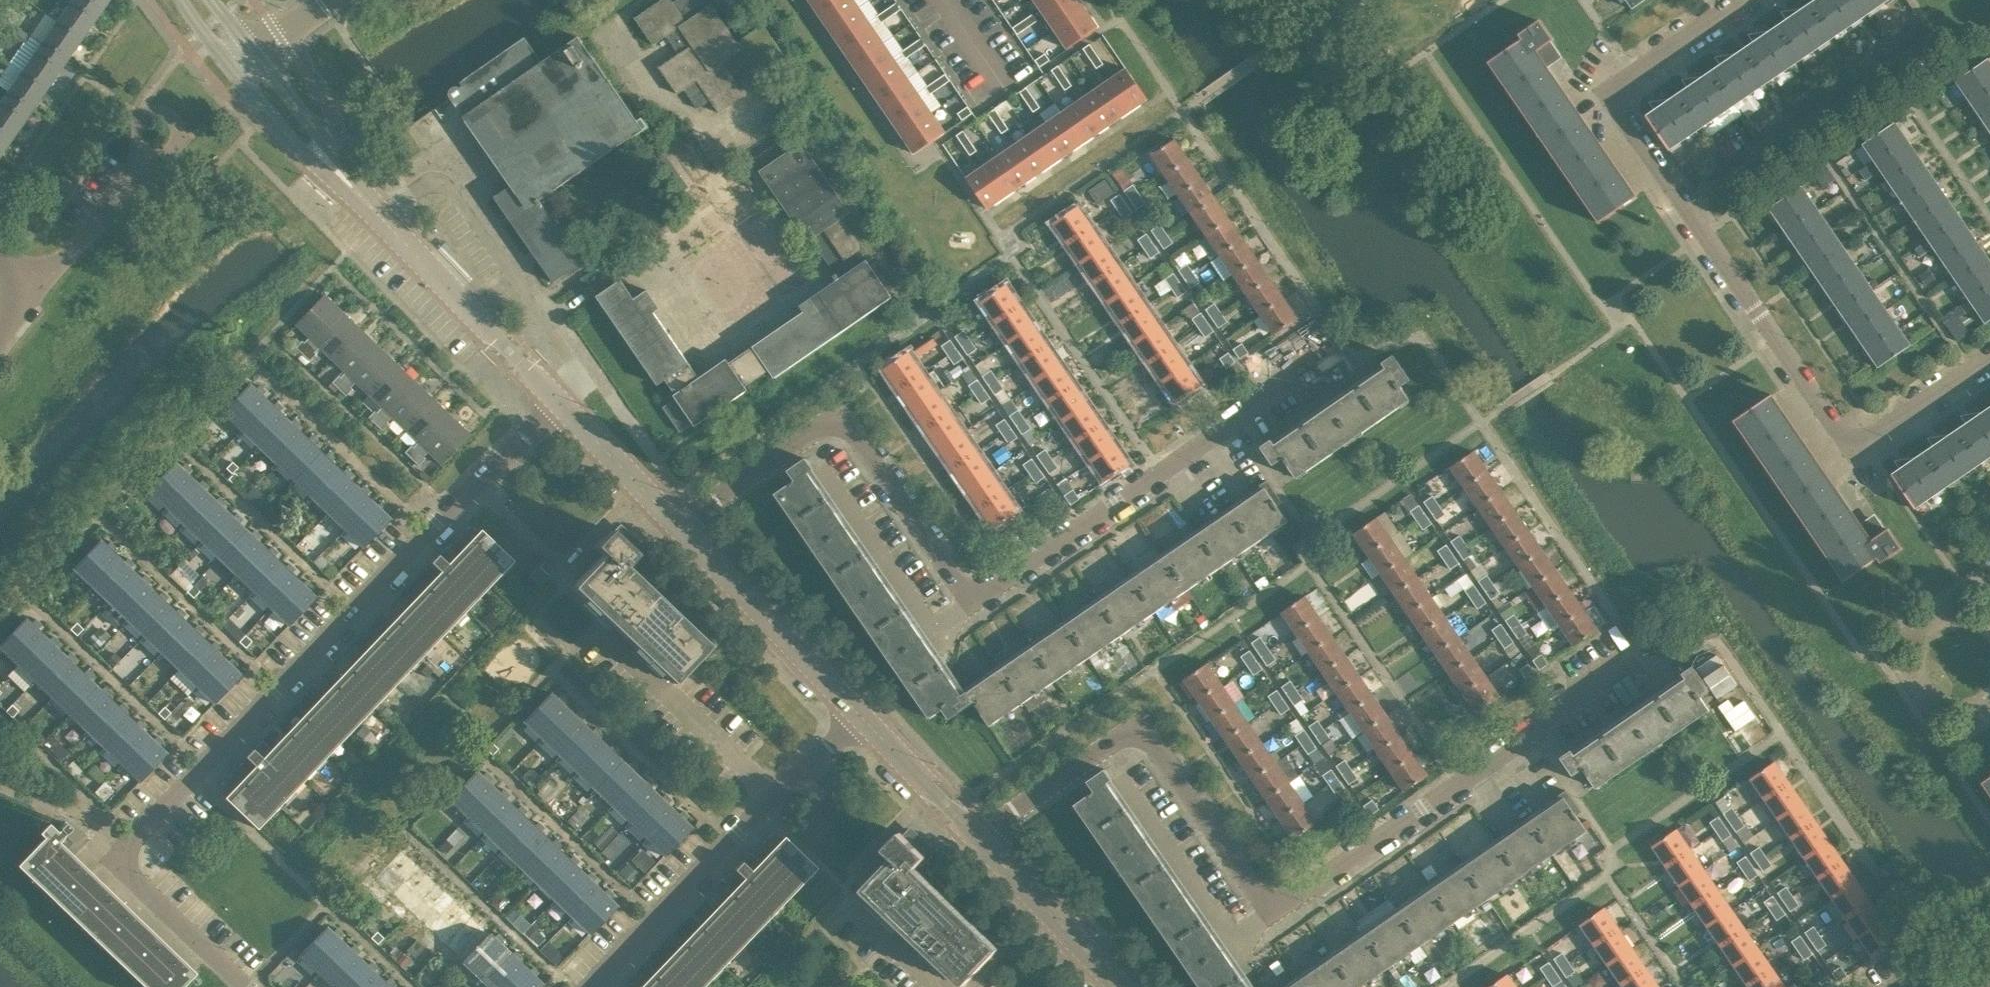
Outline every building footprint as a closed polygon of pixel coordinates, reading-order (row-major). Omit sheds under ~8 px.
[(98,13),(80,0),(71,0),(57,21),(80,38),(98,13)] [(98,13),(107,0),(80,0),(98,13)] [(635,18),(653,45),(667,36),(679,54),(659,67),(678,94),(684,89),(697,108),(710,100),(719,113),(746,95),(733,75),(750,63),(759,76),(786,58),(763,24),(737,42),(717,11),(729,3),(728,0),(677,0),(673,2),(671,0),(662,0),(635,18)] [(816,10),(831,0),(809,0),(816,10)] [(859,7),(854,0),(831,0),(816,10),(828,28),(859,7)] [(1042,12),(1060,0),(1034,0),(1042,12)] [(1042,12),(1054,30),(1085,9),(1079,0),(1060,0),(1042,12)] [(1631,9),(1644,0),(1625,0),(1631,9)] [(1810,3),(1834,37),(1867,15),(1857,0),(1814,0),(1810,3)] [(1867,15),(1889,0),(1857,0),(1867,15)] [(902,8),(898,2),(887,9),(892,16),(902,8)] [(1810,3),(1777,25),(1801,60),(1834,37),(1810,3)] [(828,28),(841,46),(871,25),(859,7),(828,28)] [(881,23),(892,16),(887,9),(877,16),(881,23)] [(1054,30),(1067,49),(1098,28),(1085,9),(1054,30)] [(1037,21),(1032,14),(1022,22),(1026,28),(1037,21)] [(10,34),(15,26),(2,17),(0,19),(0,27),(10,34)] [(63,63),(80,38),(57,21),(39,46),(63,63)] [(1488,63),(1598,222),(1632,199),(1636,196),(1543,61),(1555,52),(1556,51),(1550,42),(1552,40),(1539,21),(1518,35),(1522,40),(1488,63)] [(1022,22),(1011,29),(1016,35),(1026,28),(1022,22)] [(884,43),(871,25),(841,46),(853,64),(884,43)] [(1777,25),(1745,48),(1768,82),(1801,60),(1777,25)] [(29,36),(15,26),(10,34),(24,43),(29,36)] [(449,95),(450,98),(464,117),(463,117),(468,123),(479,115),(499,144),(522,178),(494,197),(554,282),(567,273),(570,277),(585,265),(540,200),(628,140),(632,138),(649,127),(642,118),(638,121),(579,37),(542,62),(525,38),(461,83),(463,86),(461,88),(460,87),(456,86),(454,87),(451,89),(450,91),(449,93),(449,95)] [(927,44),(922,37),(912,44),(916,51),(927,44)] [(1883,41),(1871,49),(1879,61),(1892,53),(1883,41)] [(896,60),(884,43),(853,64),(865,82),(896,60)] [(916,51),(912,44),(901,52),(906,58),(916,51)] [(1083,49),(1090,59),(1096,54),(1089,44),(1083,49)] [(45,88),(63,63),(39,46),(22,71),(45,88)] [(1745,48),(1712,70),(1735,105),(1768,82),(1745,48)] [(1038,68),(1049,61),(1044,54),(1034,62),(1038,68)] [(1104,65),(1096,54),(1090,59),(1097,69),(1104,65)] [(1968,102),(1989,87),(1989,61),(1988,58),(1954,81),(1968,102)] [(908,78),(896,60),(865,82),(877,99),(908,78)] [(1058,66),(1051,70),(1058,81),(1065,76),(1058,66)] [(1126,69),(1109,80),(1130,111),(1147,99),(1126,69)] [(1712,70),(1679,93),(1702,127),(1735,105),(1712,70)] [(28,113),(45,88),(22,71),(4,96),(28,113)] [(941,87),(951,80),(947,73),(936,80),(941,87)] [(1065,91),(1072,87),(1072,86),(1065,76),(1058,81),(1065,91)] [(889,117),(920,96),(908,78),(877,99),(889,117)] [(926,87),(930,94),(941,87),(936,80),(926,87)] [(1109,80),(1093,91),(1115,122),(1130,111),(1109,80)] [(1051,83),(1045,87),(1051,95),(1057,91),(1051,83)] [(1027,102),(1033,98),(1026,87),(1019,92),(1027,102)] [(1982,122),(1989,116),(1989,87),(1968,102),(1982,122)] [(1093,91),(1078,102),(1099,133),(1115,122),(1093,91)] [(1702,127),(1679,93),(1645,116),(1669,150),(1702,127)] [(28,113),(4,96),(0,103),(0,131),(10,138),(28,113)] [(889,117),(902,135),(932,114),(920,96),(889,117)] [(1027,102),(1034,113),(1040,108),(1033,98),(1027,102)] [(1083,144),(1099,133),(1078,102),(1062,113),(1083,144)] [(963,120),(974,113),(969,106),(959,113),(963,120)] [(994,109),(988,114),(995,124),(1002,120),(994,109)] [(1046,124),(1067,154),(1083,144),(1062,113),(1046,124)] [(945,132),(932,114),(902,135),(914,154),(945,132)] [(1989,133),(1989,116),(1982,122),(1989,133)] [(1002,120),(995,124),(1002,135),(1009,130),(1002,120)] [(1876,165),(1909,142),(1895,122),(1862,145),(1876,165)] [(1051,165),(1067,154),(1046,124),(1030,134),(1051,165)] [(10,138),(0,131),(0,153),(10,138)] [(970,141),(963,131),(956,135),(963,146),(970,141)] [(760,172),(808,242),(812,240),(835,275),(833,276),(836,281),(800,306),(804,312),(729,363),(727,359),(699,378),(654,313),(660,308),(648,290),(635,299),(621,280),(597,296),(605,308),(658,385),(666,380),(676,394),(674,395),(676,398),(663,407),(680,432),(694,423),(696,426),(748,390),(745,386),(769,370),(774,378),(892,297),(867,261),(884,250),(856,209),(864,203),(839,167),(840,166),(818,134),(804,145),(802,142),(801,143),(793,132),(788,135),(753,159),(761,171),(760,172)] [(1051,165),(1030,134),(1014,145),(1035,176),(1051,165)] [(1151,156),(1165,176),(1189,160),(1175,139),(1151,156)] [(970,141),(963,146),(970,156),(977,152),(970,141)] [(1726,142),(1718,148),(1727,161),(1735,155),(1726,142)] [(1923,162),(1909,142),(1876,165),(1889,185),(1923,162)] [(1014,145),(998,156),(1020,187),(1035,176),(1014,145)] [(1116,169),(1125,186),(1157,171),(1148,154),(1116,169)] [(1004,198),(1020,187),(998,156),(983,167),(1004,198)] [(1202,180),(1189,160),(1165,176),(1179,196),(1202,180)] [(1936,182),(1923,162),(1889,185),(1903,205),(1936,182)] [(983,167),(966,178),(987,209),(1004,198),(983,167)] [(1824,187),(1834,181),(1827,169),(1816,175),(1824,187)] [(55,185),(65,192),(72,182),(62,175),(55,185)] [(1098,204),(1115,192),(1106,178),(1089,190),(1098,204)] [(1179,196),(1192,216),(1216,199),(1202,180),(1179,196)] [(1916,224),(1950,201),(1936,182),(1903,205),(1916,224)] [(1124,191),(1130,200),(1139,194),(1133,185),(1124,191)] [(1768,209),(1782,229),(1815,206),(1802,186),(1768,209)] [(1111,200),(1117,209),(1126,203),(1120,194),(1111,200)] [(1146,203),(1139,194),(1130,200),(1137,209),(1146,203)] [(1229,219),(1216,199),(1192,216),(1206,235),(1229,219)] [(1950,201),(1916,224),(1927,240),(1930,244),(1963,221),(1950,201)] [(1132,213),(1126,203),(1117,209),(1123,219),(1132,213)] [(1829,225),(1815,206),(1782,229),(1796,248),(1829,225)] [(1054,223),(1068,243),(1091,227),(1077,207),(1054,223)] [(1206,235),(1219,255),(1243,239),(1229,219),(1206,235)] [(1977,241),(1963,221),(1930,244),(1933,249),(1943,264),(1977,241)] [(1151,230),(1157,240),(1161,237),(1166,233),(1160,224),(1151,230)] [(1796,248),(1809,268),(1843,245),(1829,225),(1796,248)] [(1068,243),(1081,263),(1105,247),(1091,227),(1068,243)] [(597,248),(609,265),(610,266),(634,250),(627,240),(621,232),(597,248)] [(1138,240),(1144,249),(1153,243),(1147,233),(1138,240)] [(1173,243),(1166,233),(1161,237),(1157,240),(1164,249),(1173,243)] [(455,246),(448,238),(442,244),(449,252),(455,246)] [(1257,259),(1243,239),(1219,255),(1233,275),(1257,259)] [(1930,244),(1927,240),(1915,249),(1921,257),(1933,249),(1930,244)] [(1977,241),(1943,264),(1957,284),(1989,261),(1989,260),(1977,241)] [(1159,252),(1153,243),(1144,249),(1150,258),(1159,252)] [(1856,265),(1843,245),(1809,268),(1823,288),(1856,265)] [(1105,247),(1081,263),(1095,283),(1118,267),(1105,247)] [(1233,275),(1247,295),(1270,279),(1257,259),(1233,275)] [(1957,284),(1969,301),(1970,303),(1989,290),(1989,261),(1957,284)] [(1178,270),(1185,279),(1193,273),(1187,264),(1178,270)] [(1823,288),(1836,308),(1870,285),(1856,265),(1823,288)] [(1095,283),(1108,303),(1132,286),(1118,267),(1095,283)] [(1929,272),(1921,278),(1927,286),(1935,280),(1929,272)] [(1165,279),(1171,288),(1180,282),(1174,273),(1165,279)] [(1200,282),(1193,273),(1185,279),(1191,288),(1200,282)] [(1284,298),(1270,279),(1247,295),(1260,315),(1284,298)] [(1187,291),(1180,282),(1171,288),(1178,298),(1187,291)] [(996,322),(1019,306),(1005,285),(982,301),(996,322)] [(1883,305),(1870,285),(1836,308),(1850,328),(1883,305)] [(1108,303),(1122,322),(1146,306),(1132,286),(1108,303)] [(1970,303),(1973,308),(1984,324),(1989,320),(1989,290),(1970,303)] [(295,324),(306,335),(295,347),(302,354),(342,312),(329,300),(323,294),(295,324)] [(1260,315),(1274,335),(1298,319),(1284,298),(1260,315)] [(1970,303),(1969,301),(1960,306),(1965,313),(1973,308),(1970,303)] [(1205,309),(1212,319),(1221,312),(1215,303),(1205,309)] [(1850,328),(1864,348),(1897,325),(1883,305),(1850,328)] [(1033,326),(1019,306),(996,322),(1009,342),(1033,326)] [(1122,322),(1136,342),(1159,326),(1146,306),(1122,322)] [(355,325),(342,312),(302,354),(308,360),(309,361),(315,354),(314,352),(319,347),(332,359),(360,330),(355,325)] [(1227,322),(1221,312),(1212,319),(1218,328),(1227,322)] [(1192,319),(1199,328),(1207,322),(1201,313),(1192,319)] [(1214,331),(1207,322),(1199,328),(1205,337),(1214,331)] [(1911,345),(1897,325),(1864,348),(1877,368),(1911,345)] [(1047,345),(1033,326),(1009,342),(1023,362),(1047,345)] [(1136,342),(1149,362),(1173,346),(1159,326),(1136,342)] [(360,330),(332,359),(343,370),(331,382),(332,383),(338,389),(378,347),(364,334),(360,330)] [(955,337),(961,346),(970,340),(964,330),(955,337)] [(918,357),(938,344),(932,336),(913,350),(918,357)] [(941,346),(948,355),(957,349),(950,340),(941,346)] [(977,349),(970,340),(961,346),(968,355),(977,349)] [(1239,358),(1249,353),(1242,343),(1233,349),(1239,358)] [(1060,365),(1047,345),(1023,362),(1037,381),(1060,365)] [(1149,362),(1163,382),(1186,366),(1173,346),(1149,362)] [(357,384),(368,394),(396,364),(392,360),(378,347),(338,389),(345,396),(357,384)] [(963,358),(957,349),(948,355),(954,364),(963,358)] [(885,369),(899,389),(922,373),(908,352),(885,369)] [(1226,368),(1235,362),(1229,352),(1219,358),(1226,368)] [(1260,447),(1261,447),(1273,465),(1283,458),(1286,464),(1290,469),(1297,478),(1410,400),(1402,389),(1401,387),(1410,380),(1393,355),(1382,363),(1386,369),(1275,445),(1271,439),(1260,447)] [(400,368),(396,364),(368,394),(381,406),(376,411),(377,412),(370,419),(375,424),(415,382),(400,368)] [(955,379),(965,372),(959,365),(949,372),(955,379)] [(1074,385),(1060,365),(1037,381),(1050,401),(1074,385)] [(1200,386),(1186,366),(1163,382),(1177,402),(1200,386)] [(948,370),(942,375),(948,384),(955,379),(949,372),(948,370)] [(982,376),(989,386),(997,379),(991,370),(982,376)] [(899,389),(912,409),(936,393),(922,373),(899,389)] [(969,385),(975,395),(984,389),(978,379),(969,385)] [(1004,388),(997,379),(989,386),(995,395),(1004,388)] [(394,418),(405,429),(433,399),(429,396),(415,382),(375,424),(382,430),(388,424),(394,418)] [(223,412),(241,429),(267,402),(249,385),(230,405),(223,412)] [(1088,405),(1074,385),(1050,401),(1064,421),(1088,405)] [(990,398),(984,389),(975,395),(981,404),(990,398)] [(912,409),(926,429),(949,413),(936,393),(912,409)] [(1864,530),(1835,487),(1772,395),(1767,398),(1733,421),(1843,581),(1877,558),(1880,562),(1901,548),(1887,528),(1885,530),(1878,521),(1864,530)] [(438,404),(433,399),(405,429),(418,441),(413,446),(413,447),(406,454),(411,458),(451,417),(438,404)] [(284,418),(267,402),(241,429),(258,446),(284,418)] [(1101,425),(1088,405),(1064,421),(1078,441),(1101,425)] [(1957,428),(1981,463),(1989,457),(1989,406),(1957,428)] [(1009,416),(1016,425),(1025,419),(1018,410),(1009,416)] [(926,429),(939,448),(963,432),(949,413),(926,429)] [(451,417),(411,458),(412,459),(418,465),(424,459),(425,459),(431,453),(442,464),(470,435),(460,425),(451,417)] [(258,446),(275,462),(302,435),(284,418),(258,446)] [(996,425),(1002,434),(1011,428),(1005,419),(996,425)] [(1031,428),(1025,419),(1016,425),(1022,434),(1031,428)] [(1115,444),(1101,425),(1078,441),(1091,461),(1115,444)] [(1017,437),(1011,428),(1002,434),(1009,443),(1017,437)] [(1981,463),(1957,428),(1925,451),(1948,486),(1981,463)] [(939,448),(953,468),(977,452),(963,432),(939,448)] [(319,452),(302,435),(275,462),(285,471),(293,479),(319,452)] [(1129,465),(1115,444),(1091,461),(1105,481),(1129,465)] [(995,458),(1000,465),(1011,458),(1004,447),(993,454),(995,458)] [(1036,455),(1043,465),(1052,458),(1046,449),(1036,455)] [(1450,467),(1464,488),(1488,471),(1474,451),(1450,467)] [(1925,451),(1891,474),(1915,509),(1948,486),(1925,451)] [(293,479),(310,496),(336,468),(319,452),(293,479)] [(953,468),(967,488),(990,472),(985,464),(977,452),(953,468)] [(809,473),(813,470),(814,469),(806,458),(788,471),(795,481),(794,481),(789,485),(775,494),(929,718),(942,709),(943,710),(949,719),(973,703),(989,726),(1287,521),(1277,506),(1281,502),(1266,480),(1259,485),(1262,490),(968,692),(967,691),(966,692),(962,695),(809,473)] [(1023,465),(1029,474),(1039,467),(1032,458),(1023,465)] [(1058,468),(1052,458),(1043,465),(1049,475),(1058,468)] [(148,490),(166,507),(192,480),(174,463),(156,481),(148,490)] [(231,464),(226,470),(231,475),(234,473),(237,469),(231,464)] [(1045,477),(1039,467),(1029,474),(1036,483),(1045,477)] [(354,485),(336,468),(310,496),(327,512),(354,485)] [(1501,491),(1488,471),(1464,488),(1478,507),(1501,491)] [(967,488),(980,508),(1004,492),(990,472),(967,488)] [(231,475),(228,479),(233,484),(239,478),(234,473),(231,475)] [(210,497),(192,480),(166,507),(183,524),(210,497)] [(327,512),(345,529),(371,502),(354,485),(327,512)] [(244,497),(253,505),(262,496),(253,488),(244,497)] [(1073,489),(1064,495),(1070,505),(1080,499),(1073,489)] [(1478,507),(1491,527),(1515,511),(1501,491),(1478,507)] [(1018,512),(1004,492),(980,508),(994,528),(1018,512)] [(1423,502),(1429,512),(1439,505),(1432,495),(1423,502)] [(210,497),(183,524),(201,540),(227,513),(210,497)] [(389,519),(371,502),(345,529),(363,546),(389,519)] [(1409,511),(1416,521),(1425,514),(1419,505),(1409,511)] [(1445,515),(1439,505),(1429,512),(1436,521),(1445,515)] [(1975,508),(1967,513),(1972,521),(1981,516),(1975,508)] [(1529,531),(1515,511),(1491,527),(1505,547),(1529,531)] [(244,530),(227,513),(201,540),(218,557),(244,530)] [(1432,524),(1425,514),(1416,521),(1422,530),(1432,524)] [(1353,534),(1367,554),(1391,538),(1377,518),(1353,534)] [(288,522),(282,528),(289,536),(295,529),(288,522)] [(259,754),(253,748),(245,756),(254,765),(225,796),(224,797),(229,802),(257,828),(276,808),(302,781),(327,755),(349,732),(370,709),(394,684),(417,660),(441,635),(464,611),(488,586),(513,560),(485,534),(480,529),(479,530),(453,557),(448,563),(444,560),(438,554),(430,562),(440,571),(267,752),(262,757),(259,754)] [(673,682),(707,645),(624,565),(635,554),(626,546),(632,540),(627,535),(623,531),(617,537),(609,529),(593,546),(602,555),(572,586),(673,682)] [(244,530),(218,557),(236,574),(262,547),(244,530)] [(1505,547),(1519,567),(1542,550),(1529,531),(1505,547)] [(1450,542),(1457,551),(1466,544),(1460,535),(1450,542)] [(1367,554),(1381,574),(1404,558),(1391,538),(1367,554)] [(74,568),(92,585),(118,558),(100,541),(86,556),(78,564),(74,568)] [(307,554),(312,548),(305,541),(299,547),(307,554)] [(1437,551),(1443,560),(1453,554),(1446,544),(1437,551)] [(1473,554),(1466,544),(1457,551),(1463,560),(1473,554)] [(279,563),(262,547),(236,574),(253,590),(279,563)] [(448,552),(443,548),(438,554),(448,563),(453,557),(452,556),(450,554),(448,552)] [(1556,570),(1542,550),(1519,567),(1532,586),(1556,570)] [(1459,563),(1453,554),(1443,560),(1450,570),(1459,563)] [(135,575),(118,558),(92,585),(109,602),(135,575)] [(539,585),(542,582),(545,578),(555,568),(544,558),(528,575),(539,585)] [(1381,574),(1394,594),(1418,578),(1404,558),(1381,574)] [(253,590),(270,607),(296,580),(279,563),(253,590)] [(1470,570),(1484,590),(1493,584),(1487,574),(1485,576),(1477,565),(1470,570)] [(1532,586),(1546,606),(1570,590),(1556,570),(1532,586)] [(109,602),(127,618),(153,591),(135,575),(109,602)] [(207,582),(201,576),(187,590),(194,596),(207,582)] [(1394,594),(1408,613),(1431,597),(1418,578),(1394,594)] [(314,597),(296,580),(270,607),(288,624),(314,597)] [(1471,600),(1480,593),(1473,584),(1464,590),(1471,600)] [(1500,594),(1493,584),(1484,590),(1499,612),(1507,606),(1498,595),(1500,594)] [(1583,610),(1570,590),(1546,606),(1560,626),(1583,610)] [(170,608),(153,591),(127,618),(144,635),(170,608)] [(1486,603),(1480,593),(1471,600),(1477,609),(1486,603)] [(1281,612),(1295,633),(1319,616),(1305,596),(1281,612)] [(1408,613),(1422,633),(1445,617),(1431,597),(1408,613)] [(144,635),(161,652),(187,625),(170,608),(144,635)] [(1560,626),(1574,646),(1597,630),(1583,610),(1560,626)] [(1505,620),(1511,630),(1520,623),(1514,614),(1505,620)] [(1332,636),(1319,616),(1295,633),(1309,652),(1332,636)] [(1422,633),(1435,653),(1459,637),(1445,617),(1422,633)] [(17,663),(43,636),(25,619),(18,627),(4,641),(0,645),(0,647),(17,663)] [(70,628),(77,635),(83,628),(76,622),(70,628)] [(1491,630),(1498,639),(1507,633),(1501,623),(1491,630)] [(1527,633),(1520,623),(1511,630),(1518,639),(1527,633)] [(84,642),(94,651),(110,634),(100,625),(84,642)] [(204,641),(187,625),(161,652),(178,668),(204,641)] [(252,639),(245,632),(237,640),(245,647),(252,639)] [(1514,642),(1507,633),(1498,639),(1504,649),(1514,642)] [(61,653),(43,636),(17,663),(35,680),(61,653)] [(1309,652),(1323,672),(1346,656),(1332,636),(1309,652)] [(1260,637),(1251,643),(1260,657),(1270,650),(1263,641),(1260,637)] [(1435,653),(1449,673),(1472,657),(1459,637),(1435,653)] [(178,668),(196,685),(222,658),(204,641),(178,668)] [(1525,650),(1539,670),(1548,664),(1535,643),(1525,650)] [(115,650),(104,660),(111,667),(121,657),(115,650)] [(1241,656),(1247,666),(1256,659),(1250,650),(1241,656)] [(1276,659),(1270,650),(1260,657),(1267,666),(1276,659)] [(78,669),(61,653),(35,680),(52,697),(78,669)] [(1360,676),(1346,656),(1323,672),(1336,692),(1360,676)] [(1449,673),(1462,693),(1486,676),(1472,657),(1449,673)] [(240,675),(222,658),(196,685),(214,702),(240,675)] [(1263,669),(1256,659),(1247,666),(1253,675),(1263,669)] [(1184,679),(1198,700),(1221,683),(1207,663),(1184,679)] [(1525,680),(1535,673),(1528,663),(1519,669),(1525,680)] [(1574,754),(1571,749),(1560,757),(1572,775),(1582,769),(1585,774),(1589,779),(1595,788),(1709,710),(1701,699),(1700,697),(1709,690),(1692,666),(1681,674),(1685,679),(1574,754)] [(426,680),(432,674),(426,668),(420,674),(426,680)] [(95,686),(78,669),(52,697),(69,713),(95,686)] [(1336,692),(1350,712),(1373,696),(1360,676),(1336,692)] [(1486,676),(1462,693),(1476,713),(1500,697),(1486,676)] [(1281,687),(1287,696),(1297,690),(1291,680),(1281,687)] [(1198,700),(1211,720),(1235,703),(1221,683),(1198,700)] [(112,703),(95,686),(69,713),(87,730),(112,703)] [(1268,696),(1274,705),(1283,699),(1277,690),(1268,696)] [(1303,699),(1297,690),(1287,696),(1294,706),(1303,699)] [(524,721),(542,738),(568,711),(551,694),(524,721)] [(1387,715),(1373,696),(1350,712),(1363,732),(1387,715)] [(191,704),(184,697),(170,712),(177,719),(191,704)] [(1290,709),(1283,699),(1274,705),(1281,715),(1290,709)] [(11,702),(5,708),(11,713),(17,707),(11,702)] [(130,719),(112,703),(87,730),(104,746),(130,719)] [(1211,720),(1225,739),(1249,723),(1235,703),(1211,720)] [(164,704),(157,711),(164,718),(170,712),(171,711),(164,704)] [(385,723),(391,717),(384,710),(378,716),(385,723)] [(586,727),(568,711),(542,738),(559,755),(586,727)] [(1363,732),(1377,751),(1400,735),(1387,715),(1363,732)] [(147,736),(130,719),(104,746),(121,763),(147,736)] [(1308,726),(1315,736),(1324,729),(1318,720),(1308,726)] [(1225,739),(1239,759),(1262,743),(1249,723),(1225,739)] [(586,727),(559,755),(577,771),(603,744),(586,727)] [(1301,745),(1311,738),(1304,729),(1295,736),(1301,745)] [(1331,739),(1324,729),(1315,736),(1321,745),(1331,739)] [(364,747),(373,738),(364,730),(356,738),(364,747)] [(49,734),(42,742),(59,759),(67,751),(49,734)] [(1400,735),(1377,751),(1369,757),(1375,764),(1382,759),(1390,771),(1414,755),(1400,735)] [(165,753),(147,736),(121,763),(137,779),(139,780),(165,753)] [(1317,748),(1311,738),(1301,745),(1308,755),(1317,748)] [(262,746),(258,743),(253,748),(262,757),(267,752),(266,750),(264,749),(262,746)] [(1239,759),(1252,779),(1276,763),(1262,743),(1239,759)] [(620,761),(603,744),(577,771),(594,788),(620,761)] [(1428,775),(1414,755),(1390,771),(1405,792),(1428,775)] [(1335,766),(1342,775),(1351,769),(1345,759),(1335,766)] [(68,767),(78,775),(83,769),(74,760),(68,767)] [(620,761),(594,788),(612,805),(638,777),(620,761)] [(1750,778),(1764,799),(1788,782),(1774,762),(1750,778)] [(1252,779),(1266,799),(1289,782),(1276,763),(1252,779)] [(530,787),(540,777),(530,768),(520,778),(530,787)] [(1087,781),(1094,791),(1093,792),(1088,795),(1074,805),(1200,986),(1248,986),(1108,783),(1113,780),(1105,769),(1087,781)] [(1328,785),(1338,778),(1331,769),(1322,775),(1328,785)] [(1358,778),(1351,769),(1342,775),(1348,785),(1358,778)] [(468,817),(494,789),(476,772),(450,799),(468,817)] [(1981,782),(1989,796),(1989,776),(1981,782)] [(655,794),(638,777),(612,805),(629,821),(655,794)] [(547,778),(536,791),(547,802),(559,789),(547,778)] [(1344,787),(1338,778),(1328,785),(1335,794),(1344,787)] [(104,801),(114,790),(105,781),(95,792),(104,801)] [(1266,799),(1279,818),(1303,802),(1289,782),(1266,799)] [(1801,802),(1788,782),(1764,799),(1778,818),(1801,802)] [(512,806),(494,789),(468,817),(485,833),(512,806)] [(1586,831),(1575,815),(1580,812),(1565,790),(1558,795),(1561,799),(1288,986),(1360,986),(1586,831)] [(672,811),(655,794),(629,821),(646,838),(672,811)] [(546,804),(552,810),(559,803),(552,797),(546,804)] [(1373,799),(1363,806),(1370,816),(1379,809),(1373,799)] [(1303,802),(1279,818),(1294,839),(1317,823),(1303,802)] [(1778,818),(1791,838),(1815,822),(1801,802),(1778,818)] [(512,806),(485,833),(503,850),(529,822),(512,806)] [(568,814),(560,807),(554,813),(561,820),(568,814)] [(1722,813),(1729,823),(1738,816),(1732,807),(1722,813)] [(576,831),(589,818),(578,808),(566,822),(576,831)] [(646,838),(664,854),(664,855),(690,828),(672,811),(646,838)] [(1709,822),(1715,832),(1724,825),(1718,816),(1709,822)] [(1744,826),(1738,816),(1729,823),(1735,832),(1744,826)] [(39,832),(44,837),(17,865),(145,986),(180,986),(188,978),(193,974),(195,972),(89,871),(67,850),(70,846),(74,842),(65,833),(71,827),(65,822),(59,828),(60,828),(57,831),(48,823),(39,832)] [(546,839),(529,822),(503,850),(520,866),(546,839)] [(1828,842),(1815,822),(1791,838),(1805,858),(1828,842)] [(617,834),(608,825),(592,842),(601,851),(617,834)] [(1731,835),(1724,825),(1715,832),(1721,841),(1731,835)] [(1652,845),(1666,866),(1689,850),(1675,829),(1652,845)] [(893,857),(864,888),(863,888),(964,984),(998,948),(915,868),(926,857),(917,849),(923,843),(918,838),(914,834),(908,840),(900,832),(884,849),(893,857)] [(816,867),(787,840),(783,836),(756,864),(751,870),(748,867),(741,861),(733,869),(743,878),(639,986),(701,986),(816,867)] [(520,866),(537,883),(563,856),(546,839),(520,866)] [(445,854),(452,846),(445,840),(438,847),(445,854)] [(601,851),(609,860),(610,861),(620,851),(610,841),(601,851)] [(1805,858),(1818,878),(1842,862),(1828,842),(1805,858)] [(1749,853),(1756,862),(1765,856),(1759,846),(1749,853)] [(375,876),(393,894),(418,868),(400,850),(375,876)] [(1666,866),(1679,886),(1703,870),(1689,850),(1666,866)] [(751,859),(747,855),(741,861),(751,870),(756,864),(755,863),(753,862),(751,859)] [(581,872),(563,856),(537,883),(554,899),(581,872)] [(1736,862),(1742,872),(1751,865),(1745,856),(1736,862)] [(1772,865),(1765,856),(1756,862),(1762,872),(1772,865)] [(1855,882),(1842,862),(1818,878),(1832,898),(1855,882)] [(627,863),(618,872),(627,881),(636,872),(627,863)] [(1758,874),(1751,865),(1742,872),(1749,881),(1758,874)] [(411,910),(436,884),(418,868),(393,894),(411,910)] [(1679,886),(1693,905),(1716,889),(1703,870),(1679,886)] [(554,899),(572,916),(598,889),(581,872),(554,899)] [(1832,898),(1845,918),(1869,901),(1855,882),(1832,898)] [(428,927),(453,901),(436,884),(411,910),(428,927)] [(1776,892),(1783,902),(1792,895),(1786,886),(1776,892)] [(616,906),(598,889),(572,916),(590,933),(616,906)] [(1693,905),(1707,925),(1730,909),(1716,889),(1693,905)] [(1745,901),(1749,907),(1758,902),(1754,895),(1745,901)] [(1779,905),(1772,895),(1763,902),(1769,911),(1779,905)] [(1799,905),(1792,895),(1783,902),(1789,912),(1799,905)] [(470,917),(453,901),(428,927),(445,943),(470,917)] [(1883,921),(1869,901),(1845,918),(1859,937),(1883,921)] [(1776,921),(1785,914),(1779,905),(1769,911),(1776,921)] [(1580,924),(1594,944),(1618,928),(1604,908),(1580,924)] [(512,924),(520,916),(513,909),(505,917),(512,924)] [(1707,925),(1720,945),(1744,929),(1730,909),(1707,925)] [(361,927),(369,918),(363,911),(354,921),(361,927)] [(445,943),(462,960),(487,934),(470,917),(445,943)] [(369,918),(361,927),(367,933),(376,924),(369,918)] [(1859,937),(1873,958),(1897,942),(1883,921),(1859,937)] [(530,942),(539,933),(530,925),(522,933),(530,942)] [(1803,932),(1810,942),(1820,935),(1813,926),(1803,932)] [(300,955),(318,972),(344,945),(326,928),(300,955)] [(1631,948),(1618,928),(1594,944),(1607,964),(1631,948)] [(1720,945),(1734,965),(1757,949),(1744,929),(1720,945)] [(505,951),(487,934),(462,960),(480,977),(505,951)] [(1806,944),(1799,935),(1790,941),(1796,951),(1806,944)] [(1826,945),(1820,935),(1810,942),(1816,951),(1826,945)] [(551,960),(559,952),(547,941),(540,949),(551,960)] [(1812,954),(1806,944),(1796,951),(1803,960),(1812,954)] [(344,945),(318,972),(334,986),(337,986),(362,961),(344,945)] [(395,960),(404,951),(398,945),(389,954),(395,960)] [(1607,964),(1621,984),(1645,968),(1631,948),(1607,964)] [(1734,965),(1747,985),(1771,969),(1757,949),(1734,965)] [(411,957),(404,951),(395,960),(402,967),(411,957)] [(522,967),(505,951),(480,977),(490,986),(503,986),(522,967)] [(1553,959),(1559,968),(1569,962),(1562,952),(1553,959)] [(337,986),(370,986),(379,978),(362,961),(337,986)] [(1539,968),(1546,977),(1555,971),(1549,961),(1539,968)] [(1575,971),(1569,962),(1559,968),(1566,978),(1575,971)] [(1831,972),(1838,982),(1847,975),(1840,966),(1831,972)] [(540,985),(540,984),(522,967),(503,986),(538,986),(540,985)] [(1645,968),(1621,984),(1623,986),(1658,986),(1645,968)] [(1749,986),(1783,986),(1771,969),(1747,985),(1749,986)] [(1562,980),(1555,971),(1546,977),(1547,980),(1552,986),(1562,980)] [(1506,975),(1488,986),(1515,986),(1506,975)] [(1834,985),(1827,975),(1818,982),(1821,986),(1831,986),(1834,985)] [(379,978),(370,986),(388,986),(379,978)] [(439,984),(432,978),(423,986),(436,986),(439,984)] [(1981,985),(1982,986),(1989,986),(1989,979),(1981,985)]
